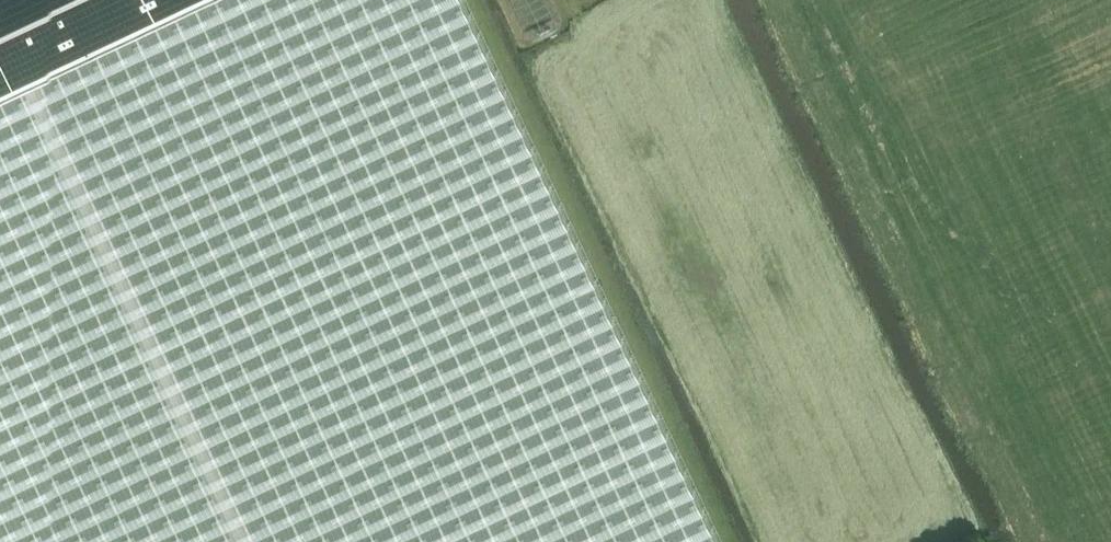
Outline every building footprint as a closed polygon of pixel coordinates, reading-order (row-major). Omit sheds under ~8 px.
[(0,95),(0,541),(719,541),(463,0),(200,0),(0,95)] [(200,0),(0,0),(0,95),(200,0)]
